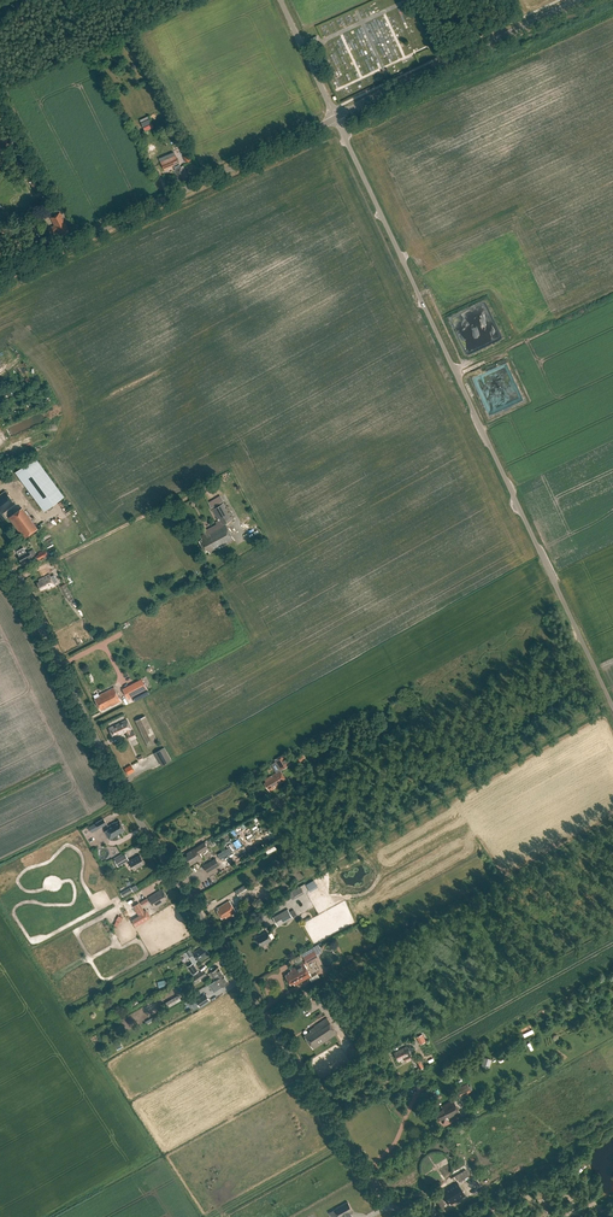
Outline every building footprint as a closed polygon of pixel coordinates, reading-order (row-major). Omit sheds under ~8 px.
[(141,123),(145,130),(153,126),(150,119),(141,123)] [(165,156),(159,158),(160,162),(164,170),(174,166),(179,163),(174,152),(169,154),(170,158),(167,159),(165,156)] [(181,162),(179,163),(174,166),(175,170),(175,171),(179,180),(180,179),(181,181),(188,178),(184,167),(181,162)] [(55,225),(48,229),(50,233),(57,230),(59,233),(61,232),(62,234),(69,231),(60,212),(55,215),(51,217),(52,220),(55,225)] [(64,496),(54,483),(35,457),(15,472),(44,511),(64,496)] [(2,521),(5,518),(2,514),(15,504),(6,491),(0,495),(0,519),(2,521)] [(206,552),(208,550),(210,553),(235,540),(225,523),(233,519),(224,503),(212,509),(221,525),(207,532),(204,527),(201,528),(204,534),(200,536),(202,539),(199,540),(206,552)] [(9,517),(24,538),(36,530),(20,509),(9,517)] [(23,547),(17,551),(20,556),(19,557),(19,556),(19,557),(19,558),(19,559),(20,560),(21,561),(21,562),(22,561),(27,558),(28,560),(32,557),(32,556),(35,554),(33,549),(29,551),(26,553),(23,547)] [(36,556),(38,559),(47,554),(45,549),(41,551),(42,553),(36,556)] [(41,590),(47,587),(48,589),(55,585),(50,574),(39,580),(40,582),(38,583),(37,582),(37,583),(41,590)] [(73,597),(65,584),(62,585),(69,599),(73,597)] [(142,679),(122,689),(127,699),(147,689),(142,679)] [(94,697),(100,710),(110,705),(111,706),(120,701),(121,701),(114,687),(94,697)] [(136,720),(148,746),(158,741),(145,715),(136,720)] [(114,735),(115,737),(126,731),(127,733),(131,731),(130,729),(131,729),(126,720),(109,729),(112,736),(114,735)] [(127,733),(130,740),(137,737),(133,730),(131,731),(127,733)] [(155,752),(161,765),(172,759),(165,747),(155,752)] [(274,759),(280,769),(290,763),(284,753),(274,759)] [(134,770),(131,765),(125,769),(128,774),(134,770)] [(280,770),(265,779),(266,781),(264,783),(269,792),(274,789),(274,788),(286,780),(280,770)] [(88,826),(92,832),(107,823),(104,817),(88,826)] [(122,823),(121,823),(119,820),(112,824),(112,823),(107,826),(109,829),(105,832),(109,839),(116,835),(115,834),(124,828),(123,826),(123,825),(122,823)] [(183,857),(188,865),(202,857),(199,852),(208,847),(204,841),(185,853),(186,855),(183,857)] [(229,847),(217,854),(220,858),(231,852),(229,847)] [(114,860),(118,866),(129,859),(125,853),(114,860)] [(129,861),(134,869),(144,863),(140,854),(129,861)] [(202,865),(207,872),(219,864),(215,857),(202,865)] [(314,880),(307,885),(310,890),(318,885),(314,880)] [(235,890),(238,896),(250,889),(247,883),(235,890)] [(291,891),(295,898),(304,893),(300,886),(291,891)] [(132,891),(130,887),(121,893),(123,896),(132,891)] [(149,897),(155,908),(167,901),(165,899),(168,897),(162,889),(149,897)] [(146,897),(140,901),(143,906),(149,902),(146,897)] [(255,897),(247,902),(251,909),(259,904),(255,897)] [(331,930),(353,920),(343,899),(327,907),(330,913),(324,916),(331,930)] [(236,912),(229,900),(217,907),(219,909),(217,910),(222,918),(225,916),(226,918),(236,912)] [(148,918),(144,912),(138,903),(133,906),(137,912),(139,915),(132,920),(135,926),(148,918)] [(272,917),(277,926),(292,917),(287,909),(272,917)] [(267,931),(256,937),(260,946),(271,940),(267,931)] [(204,945),(192,953),(197,961),(208,954),(207,953),(209,952),(204,945)] [(302,956),(307,964),(318,957),(316,954),(319,952),(317,949),(309,954),(308,952),(302,956)] [(192,977),(195,982),(207,974),(204,969),(200,972),(193,962),(188,966),(194,976),(192,977)] [(294,983),(295,985),(298,983),(311,976),(303,962),(291,969),(292,970),(288,972),(289,973),(285,975),(290,984),(294,983)] [(208,984),(209,984),(224,975),(218,966),(209,972),(214,980),(208,984)] [(209,984),(214,992),(228,982),(224,975),(209,984)] [(157,980),(158,987),(166,985),(164,978),(157,980)] [(195,1000),(199,1007),(210,1000),(206,993),(195,1000)] [(165,1002),(168,1007),(181,999),(178,994),(165,1002)] [(311,1031),(304,1035),(306,1038),(310,1044),(313,1048),(336,1034),(337,1033),(327,1017),(314,1026),(314,1027),(310,1030),(311,1031)] [(416,1036),(419,1042),(425,1040),(422,1033),(416,1036)] [(404,1058),(406,1061),(412,1058),(410,1055),(406,1047),(395,1052),(396,1054),(394,1054),(398,1061),(404,1058)] [(417,1057),(413,1059),(419,1070),(423,1067),(417,1057)] [(455,1088),(459,1096),(471,1091),(467,1082),(455,1088)] [(460,1113),(453,1099),(441,1105),(442,1107),(434,1110),(439,1120),(446,1116),(448,1119),(460,1113)] [(465,1169),(455,1175),(458,1181),(469,1175),(465,1169)] [(447,1203),(450,1201),(451,1204),(465,1195),(457,1182),(450,1186),(450,1187),(445,1190),(446,1191),(441,1194),(447,1203)] [(330,1211),(333,1216),(352,1216),(349,1212),(352,1210),(347,1201),(335,1208),(330,1211)]
